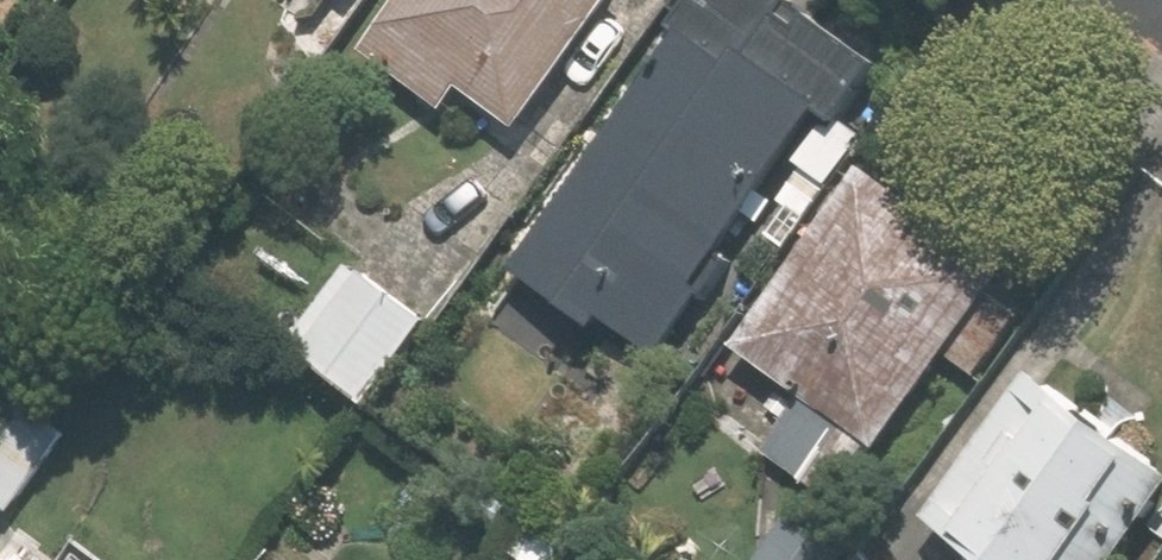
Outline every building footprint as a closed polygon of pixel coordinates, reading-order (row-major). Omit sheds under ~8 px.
[(362,44),(450,114),(472,87),(525,130),(628,0),(397,0),(362,44)] [(670,355),(738,258),(729,251),(830,107),(850,121),(892,61),(805,0),(695,0),(511,262),(610,331),(618,319),(670,355)] [(887,453),(1021,269),(870,159),(742,335),(815,388),(768,453),(833,500),(874,444),(887,453)] [(435,318),(353,260),(298,338),(380,396),(435,318)] [(1161,531),(1161,452),(1049,368),(938,517),(995,559),(1141,559),(1161,531)] [(70,434),(12,396),(0,414),(0,500),(18,512),(70,434)] [(804,500),(761,559),(887,559),(804,500)] [(0,545),(0,559),(23,559),(0,545)]
